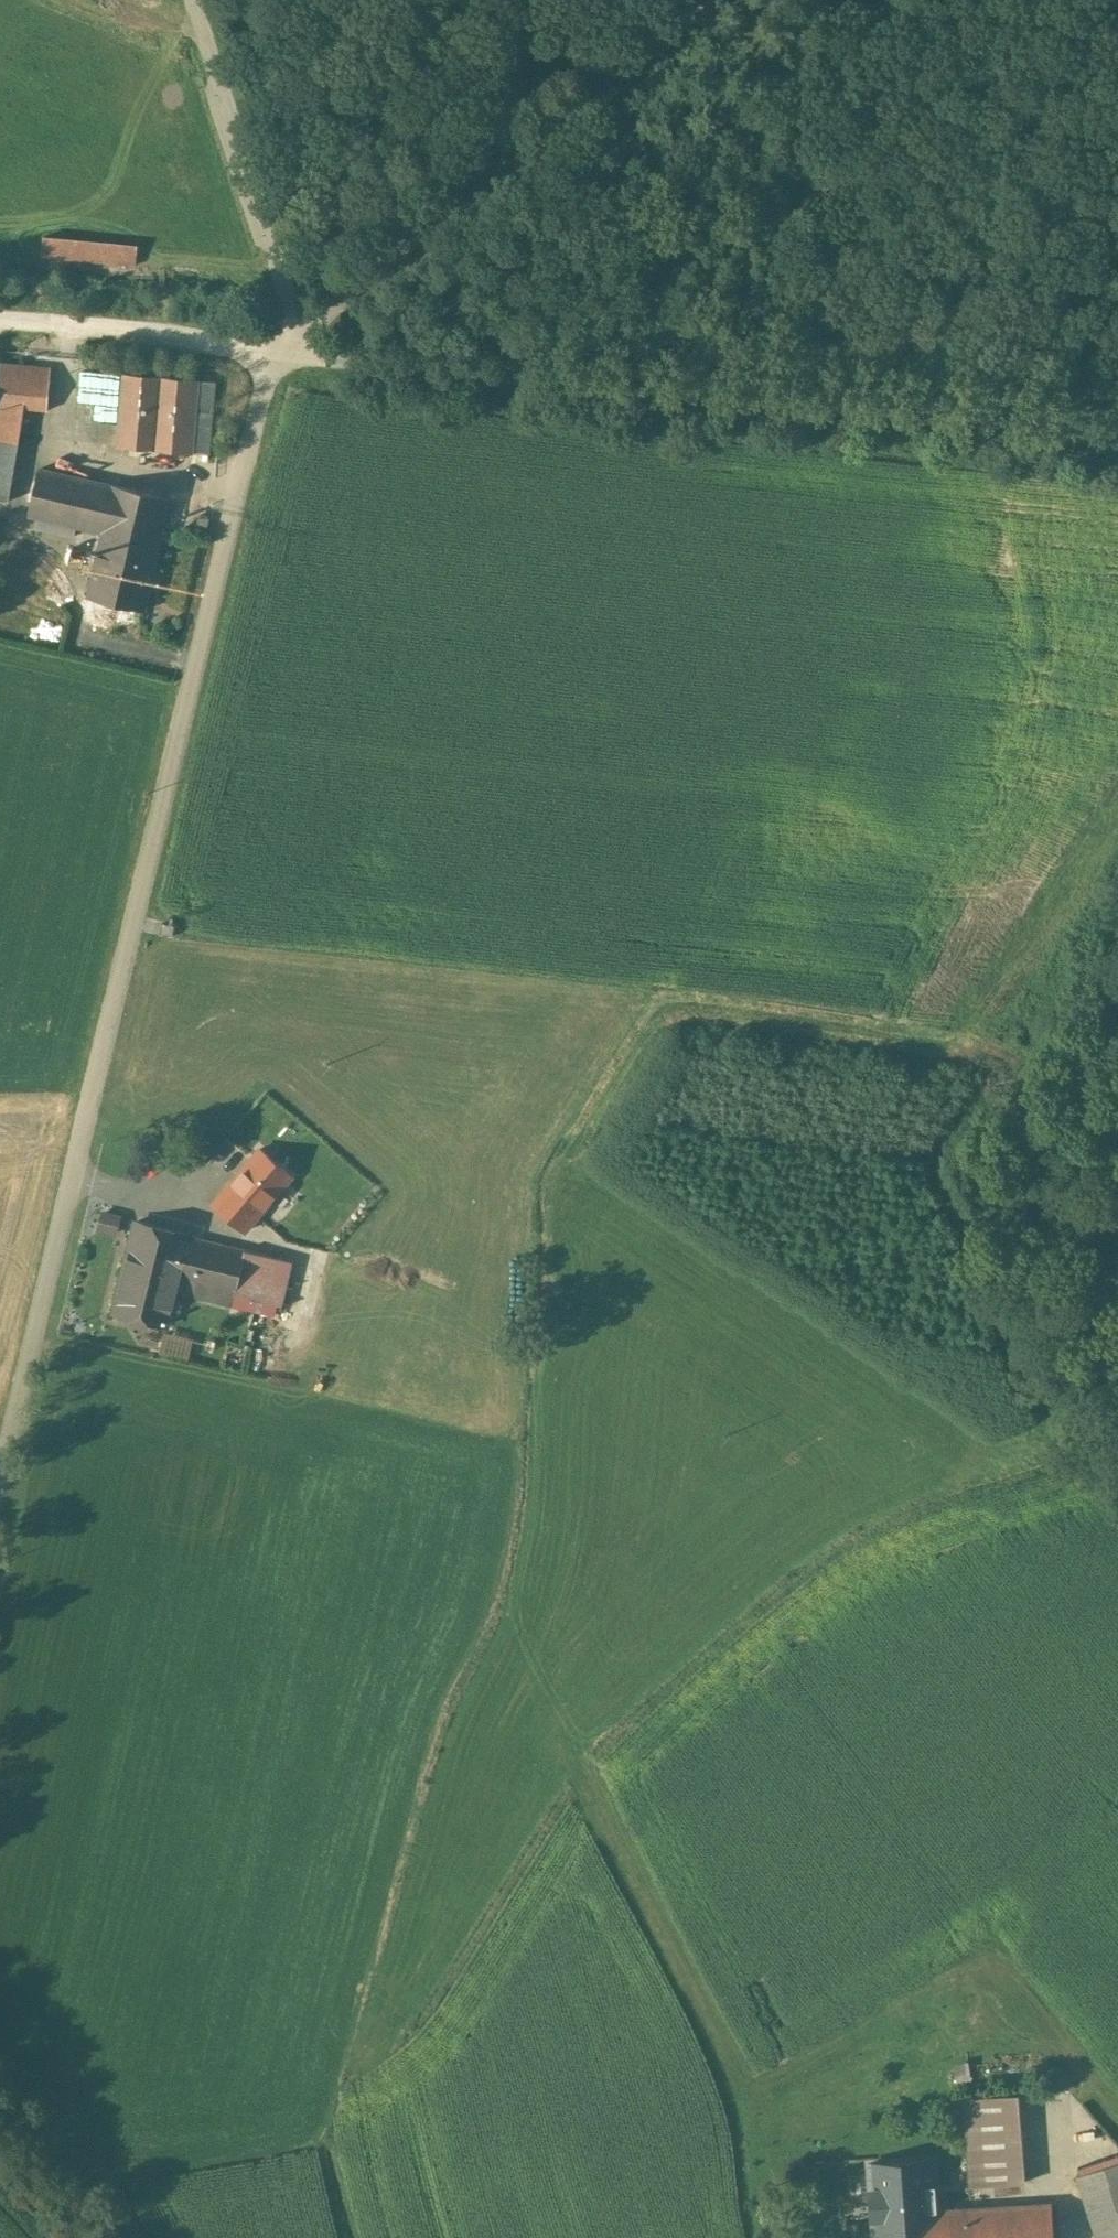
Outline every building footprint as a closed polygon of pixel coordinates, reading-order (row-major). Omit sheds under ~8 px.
[(138,244),(43,237),(41,260),(136,267),(138,244)] [(1,363),(0,370),(0,406),(24,408),(47,410),(51,368),(1,363)] [(197,380),(125,374),(119,445),(191,451),(197,380)] [(0,406),(0,499),(9,501),(24,408),(0,406)] [(170,497),(114,484),(113,485),(39,468),(28,514),(38,516),(76,526),(102,532),(88,596),(145,609),(163,527),(181,531),(188,502),(169,498),(170,497)] [(76,526),(38,516),(35,527),(73,536),(76,526)] [(158,625),(159,623),(160,621),(160,618),(160,616),(158,614),(156,612),(153,612),(151,612),(149,613),(147,614),(146,616),(145,619),(146,621),(147,623),(148,625),(151,626),(153,626),(155,626),(158,625)] [(174,925),(162,922),(160,933),(172,936),(174,925)] [(254,1155),(213,1202),(246,1229),(291,1175),(260,1149),(254,1155)] [(119,1217),(103,1212),(99,1228),(115,1232),(119,1217)] [(188,1233),(136,1221),(114,1312),(166,1324),(175,1290),(232,1303),(232,1304),(247,1308),(250,1298),(176,1280),(187,1235),(188,1233)] [(262,1253),(187,1235),(176,1280),(250,1298),(251,1298),(262,1253)] [(292,1260),(262,1253),(251,1298),(281,1305),(292,1260)] [(991,2133),(966,2135),(971,2195),(995,2193),(991,2133)] [(868,2164),(874,2237),(938,2237),(936,2210),(935,2187),(933,2159),(868,2164)] [(1076,2175),(1097,2237),(1117,2237),(1117,2162),(1076,2175)] [(936,2210),(938,2237),(1053,2237),(1051,2204),(936,2210)]
